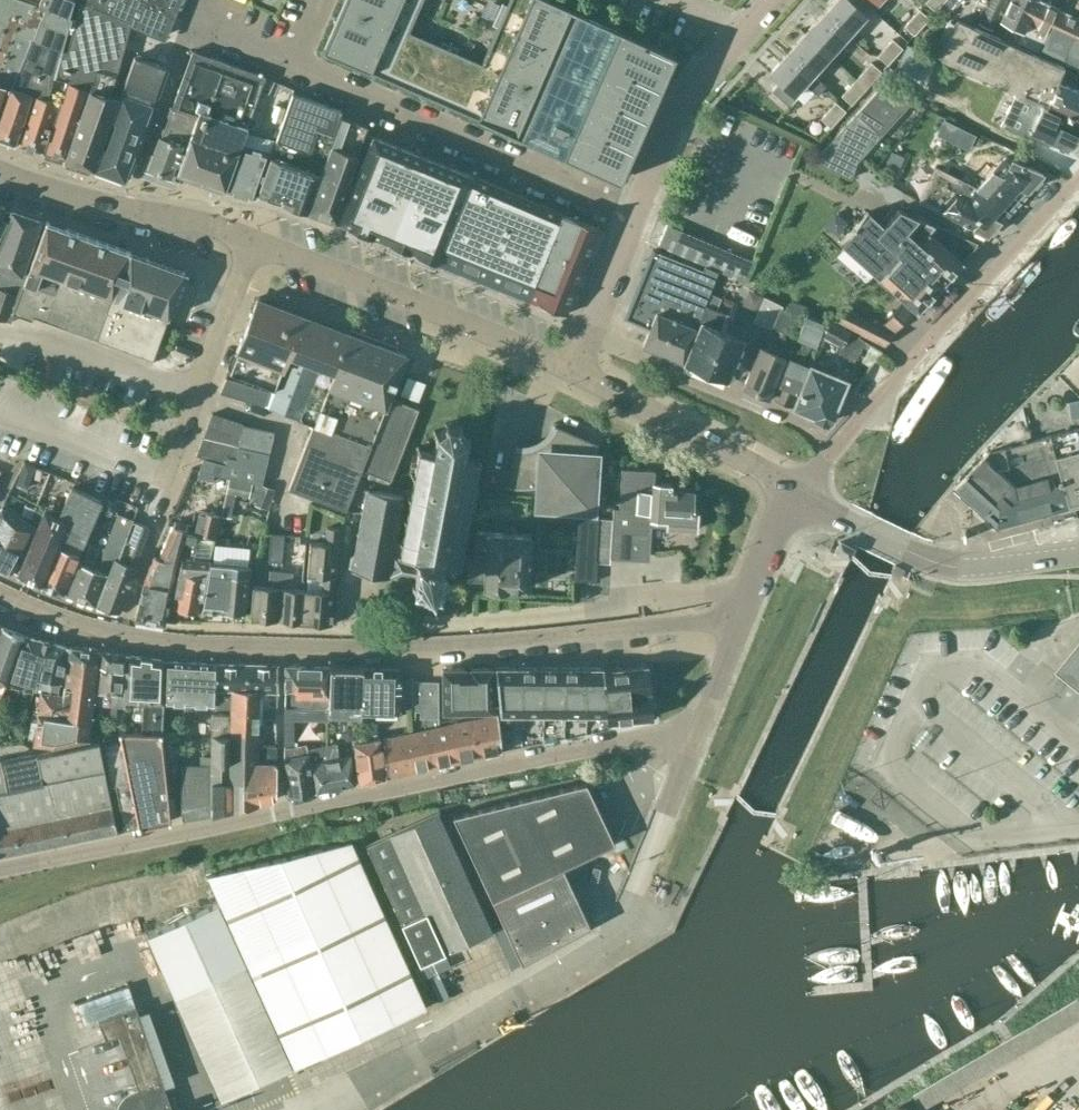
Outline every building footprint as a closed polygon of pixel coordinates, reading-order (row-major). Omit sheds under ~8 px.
[(35,4),(25,0),(0,0),(0,97),(5,85),(10,87),(11,87),(32,39),(44,7),(35,4)] [(173,0),(75,0),(54,77),(64,81),(42,152),(64,159),(88,90),(110,96),(129,25),(158,37),(173,0)] [(322,49),(617,177),(632,143),(624,140),(629,129),(637,132),(645,113),(638,110),(643,98),(650,101),(658,82),(651,79),(656,68),(663,71),(671,52),(552,0),(508,0),(507,4),(502,2),(493,23),(498,25),(481,62),(455,51),(457,46),(442,39),(440,44),(407,30),(420,0),(344,0),(322,49)] [(847,36),(865,16),(848,0),(833,0),(822,13),(847,36)] [(945,0),(927,0),(924,3),(934,12),(945,0)] [(979,24),(992,30),(1006,0),(990,0),(979,24)] [(1035,0),(1011,0),(1001,21),(1010,25),(1005,36),(1016,41),(1035,0)] [(1038,50),(1057,9),(1038,0),(1035,0),(1016,41),(1038,50)] [(1052,44),(1063,49),(1064,49),(1078,18),(1057,9),(1038,50),(1048,54),(1052,44)] [(913,35),(928,18),(918,10),(903,26),(913,35)] [(829,55),(847,36),(822,13),(804,32),(829,55)] [(1078,121),(1078,92),(1058,82),(1064,67),(957,18),(939,58),(1029,99),(1078,121)] [(1078,68),(1078,19),(1078,18),(1064,49),(1063,49),(1059,59),(1078,68)] [(812,74),(829,55),(804,32),(786,52),(812,75),(812,74)] [(886,65),(901,48),(891,39),(877,56),(886,65)] [(224,189),(265,76),(192,50),(171,107),(196,116),(176,172),(224,189)] [(825,85),(812,74),(812,75),(786,52),(768,71),(794,95),(804,84),(816,95),(825,85)] [(115,98),(92,167),(113,175),(115,171),(123,168),(127,169),(150,104),(148,103),(150,98),(153,99),(165,67),(134,55),(120,93),(117,92),(115,98)] [(851,104),(880,72),(870,63),(841,95),(851,104)] [(854,162),(909,102),(887,81),(812,158),(848,179),(848,178),(847,177),(854,162)] [(10,87),(0,115),(0,138),(13,143),(30,94),(11,87),(10,87)] [(64,159),(92,167),(115,98),(110,96),(88,90),(64,159)] [(292,93),(256,194),(305,211),(341,110),(292,93)] [(57,103),(31,94),(15,143),(42,152),(57,103)] [(1078,135),(1078,121),(1029,99),(1024,109),(1020,107),(1013,124),(1029,131),(1067,148),(1078,135)] [(830,129),(845,112),(835,102),(819,120),(830,129)] [(191,119),(182,116),(170,112),(170,111),(169,110),(159,136),(158,136),(147,168),(170,176),(181,144),(191,119)] [(254,197),(270,152),(250,146),(258,123),(251,121),(226,190),(254,197)] [(320,192),(312,214),(335,223),(350,182),(346,180),(365,126),(354,122),(344,151),(329,146),(313,190),(320,192)] [(403,204),(422,156),(370,136),(355,175),(363,178),(360,187),(351,183),(336,221),(346,225),(345,226),(371,236),(371,235),(380,239),(382,235),(380,234),(393,201),(403,204)] [(436,262),(470,175),(422,156),(403,204),(390,238),(388,237),(386,242),(436,262)] [(1043,174),(1006,157),(979,188),(937,167),(919,202),(987,235),(1043,174)] [(526,299),(561,214),(472,174),(438,263),(526,299)] [(9,210),(3,208),(3,206),(0,205),(0,230),(9,210)] [(9,210),(0,236),(0,318),(5,319),(39,219),(10,208),(9,210)] [(869,213),(841,242),(917,312),(918,311),(943,284),(944,283),(961,265),(962,263),(978,246),(900,208),(883,226),(869,213)] [(599,229),(561,214),(526,299),(564,314),(599,229)] [(45,320),(96,338),(152,358),(183,271),(45,221),(11,313),(30,319),(32,316),(45,320)] [(743,279),(751,258),(665,223),(657,245),(743,279)] [(680,362),(709,292),(717,271),(703,266),(702,270),(652,250),(623,319),(647,329),(640,346),(680,362)] [(755,309),(761,296),(751,292),(747,290),(741,304),(755,309)] [(720,297),(709,292),(680,362),(681,363),(681,364),(684,365),(685,364),(723,380),(723,381),(727,383),(744,339),(740,337),(744,328),(730,322),(732,317),(715,310),(720,297)] [(763,297),(761,296),(755,309),(757,310),(752,321),(794,338),(803,314),(786,306),(783,309),(781,309),(782,306),(763,297)] [(256,297),(227,373),(274,391),(275,388),(313,402),(313,405),(319,407),(313,424),(306,441),(288,488),(345,510),(361,469),(390,480),(417,408),(389,397),(405,354),(256,297)] [(824,322),(805,315),(796,336),(814,344),(824,322)] [(847,336),(849,334),(829,321),(819,338),(843,353),(849,344),(851,346),(855,341),(847,336)] [(768,399),(786,356),(759,345),(741,388),(768,399)] [(771,399),(791,407),(803,379),(808,365),(788,357),(783,370),(771,399)] [(811,367),(795,408),(815,417),(815,418),(829,424),(835,410),(834,410),(845,382),(811,367)] [(263,405),(268,390),(225,377),(219,392),(263,405)] [(425,383),(407,377),(400,394),(418,401),(425,383)] [(313,424),(319,407),(313,405),(313,402),(275,388),(274,391),(268,407),(298,419),(313,424)] [(235,457),(237,446),(242,423),(211,413),(195,454),(202,457),(224,464),(227,455),(235,457)] [(398,540),(395,539),(403,495),(364,488),(363,490),(365,490),(362,510),(360,509),(360,511),(361,512),(358,532),(356,532),(356,533),(357,534),(354,553),(352,553),(352,555),(353,555),(351,570),(388,577),(388,575),(409,579),(409,581),(412,582),(411,585),(414,585),(415,582),(434,586),(433,589),(436,589),(437,586),(440,587),(440,583),(438,583),(438,579),(442,580),(446,578),(447,572),(451,573),(453,576),(455,575),(454,572),(459,566),(462,567),(462,565),(467,565),(469,555),(467,555),(467,553),(465,552),(465,551),(461,550),(465,531),(468,531),(469,529),(465,528),(469,509),(472,509),(473,508),(474,508),(478,485),(477,485),(477,484),(474,484),(478,463),(481,463),(482,461),(478,460),(479,457),(476,456),(476,459),(464,457),(467,440),(471,439),(470,437),(466,438),(460,429),(462,426),(460,424),(458,428),(448,426),(447,422),(444,423),(445,427),(437,432),(433,430),(432,433),(436,435),(433,451),(420,449),(417,445),(415,448),(417,451),(414,473),(410,472),(410,475),(413,476),(410,495),(406,494),(406,497),(409,498),(406,517),(402,516),(402,519),(405,520),(401,539),(398,539),(398,540)] [(597,443),(553,424),(551,429),(549,432),(547,434),(545,436),(543,438),(539,441),(537,442),(535,443),(531,445),(526,446),(522,447),(520,447),(515,446),(512,446),(504,489),(506,489),(506,486),(520,487),(538,485),(536,506),(591,510),(596,444),(597,444),(597,443)] [(268,451),(273,431),(242,425),(238,444),(268,451)] [(989,452),(957,486),(999,525),(1078,503),(1078,429),(1078,427),(989,452)] [(268,452),(237,446),(235,457),(227,455),(224,464),(202,457),(199,469),(222,475),(261,484),(268,452)] [(653,481),(654,470),(620,468),(618,507),(612,507),(609,557),(628,559),(630,531),(638,532),(638,525),(650,526),(651,519),(665,520),(665,527),(696,528),(697,508),(692,508),(693,490),(670,489),(671,482),(653,481)] [(262,484),(229,478),(226,493),(249,497),(249,496),(256,498),(254,504),(266,509),(266,507),(270,509),(275,489),(262,484)] [(16,575),(40,584),(61,535),(83,545),(102,500),(71,486),(58,516),(43,510),(16,575)] [(35,526),(1,508),(0,509),(0,566),(11,572),(24,546),(35,526)] [(181,531),(195,535),(195,534),(215,539),(220,516),(199,511),(194,510),(191,524),(174,519),(172,524),(158,557),(153,555),(144,578),(134,619),(163,624),(174,573),(176,561),(180,548),(177,547),(181,531)] [(598,517),(579,516),(575,579),(594,581),(596,562),(595,562),(598,517)] [(101,571),(106,573),(107,573),(113,557),(133,565),(148,527),(131,520),(123,542),(109,537),(103,554),(107,555),(101,571)] [(306,574),(322,576),(334,577),(338,528),(326,527),(325,543),(309,541),(306,574)] [(469,555),(467,565),(466,578),(483,579),(483,587),(505,588),(505,587),(527,588),(530,533),(474,529),(472,556),(469,555)] [(190,550),(195,535),(181,531),(177,547),(180,548),(190,550)] [(62,594),(83,545),(61,535),(40,584),(62,594)] [(848,557),(853,548),(839,541),(835,551),(848,557)] [(212,561),(244,565),(246,547),(213,544),(212,561)] [(134,566),(133,565),(113,557),(107,573),(96,606),(117,612),(134,566)] [(206,575),(209,561),(210,561),(210,559),(181,558),(178,573),(177,573),(171,609),(199,610),(206,575)] [(209,561),(199,610),(221,612),(242,613),(247,565),(244,565),(212,561),(210,561),(209,561)] [(106,573),(101,571),(79,563),(66,595),(93,605),(106,573)] [(249,618),(277,620),(281,570),(269,570),(268,586),(252,585),(249,618)] [(277,620),(303,623),(306,589),(291,588),(292,571),(281,570),(277,620)] [(330,625),(334,577),(322,576),(321,591),(306,589),(303,623),(330,625)] [(23,635),(2,626),(0,632),(0,682),(5,684),(23,635)] [(59,681),(65,646),(24,635),(9,676),(31,682),(33,676),(59,681)] [(1078,688),(1078,640),(1055,669),(1078,688)] [(88,738),(98,651),(68,647),(62,693),(39,691),(37,713),(32,743),(53,745),(88,738)] [(124,699),(126,655),(101,651),(97,690),(112,692),(110,714),(115,715),(117,705),(124,705),(124,699)] [(142,701),(141,731),(161,732),(164,660),(126,655),(124,699),(142,701)] [(211,706),(230,707),(231,689),(214,688),(214,689),(212,688),(213,663),(167,661),(166,702),(211,704),(211,706)] [(231,689),(230,707),(231,707),(230,714),(211,713),(211,765),(210,812),(274,799),(275,745),(256,745),(257,690),(276,690),(276,665),(214,663),(214,688),(231,689)] [(292,705),(327,706),(328,667),(284,665),(284,696),(292,697),(292,705)] [(647,665),(603,669),(604,695),(649,691),(647,665)] [(327,716),(359,717),(361,667),(359,667),(331,667),(331,666),(329,666),(329,667),(328,667),(327,706),(327,716)] [(362,667),(361,667),(359,717),(360,717),(360,716),(365,716),(365,710),(397,711),(398,704),(412,705),(412,681),(412,678),(399,678),(399,669),(362,667)] [(470,668),(470,681),(467,681),(467,710),(492,709),(491,667),(470,668)] [(516,667),(494,667),(499,713),(520,713),(516,667)] [(537,667),(516,667),(520,713),(541,713),(537,667)] [(559,667),(537,667),(541,713),(563,713),(559,667)] [(580,667),(559,667),(563,713),(584,713),(580,667)] [(602,667),(580,667),(584,713),(605,713),(604,695),(603,669),(602,667)] [(464,681),(464,668),(442,668),(442,710),(467,710),(467,681),(464,681)] [(424,682),(412,681),(412,705),(413,717),(412,717),(413,731),(423,728),(424,682)] [(437,682),(424,682),(423,728),(437,725),(437,682)] [(649,691),(604,695),(605,713),(606,722),(652,717),(649,691)] [(423,728),(413,731),(381,737),(386,776),(501,751),(496,713),(437,725),(423,728)] [(141,731),(118,730),(120,740),(103,744),(111,786),(115,786),(123,830),(137,827),(170,820),(161,732),(141,731)] [(358,782),(384,776),(379,738),(353,743),(358,782)] [(116,831),(98,741),(0,760),(0,856),(116,831)] [(313,791),(309,763),(307,753),(307,752),(306,749),(305,743),(291,746),(293,756),(283,758),(288,796),(313,791)] [(306,749),(307,752),(307,753),(309,763),(310,763),(314,791),(354,783),(350,755),(339,757),(336,743),(306,749)] [(181,818),(210,812),(211,765),(180,764),(180,808),(181,818)] [(562,866),(614,842),(585,782),(452,815),(521,963),(589,925),(562,866)] [(438,811),(411,823),(365,844),(401,923),(419,962),(443,952),(492,930),(438,811)] [(350,841),(207,874),(219,902),(147,935),(221,1098),(425,1005),(350,841)] [(986,1071),(1078,1016),(1078,993),(1075,995),(1077,998),(953,1071),(909,1097),(918,1109),(919,1109),(986,1071)] [(135,1005),(97,1018),(105,1039),(119,1034),(138,1087),(128,1091),(123,1095),(119,1099),(116,1103),(115,1109),(171,1109),(135,1005)]
